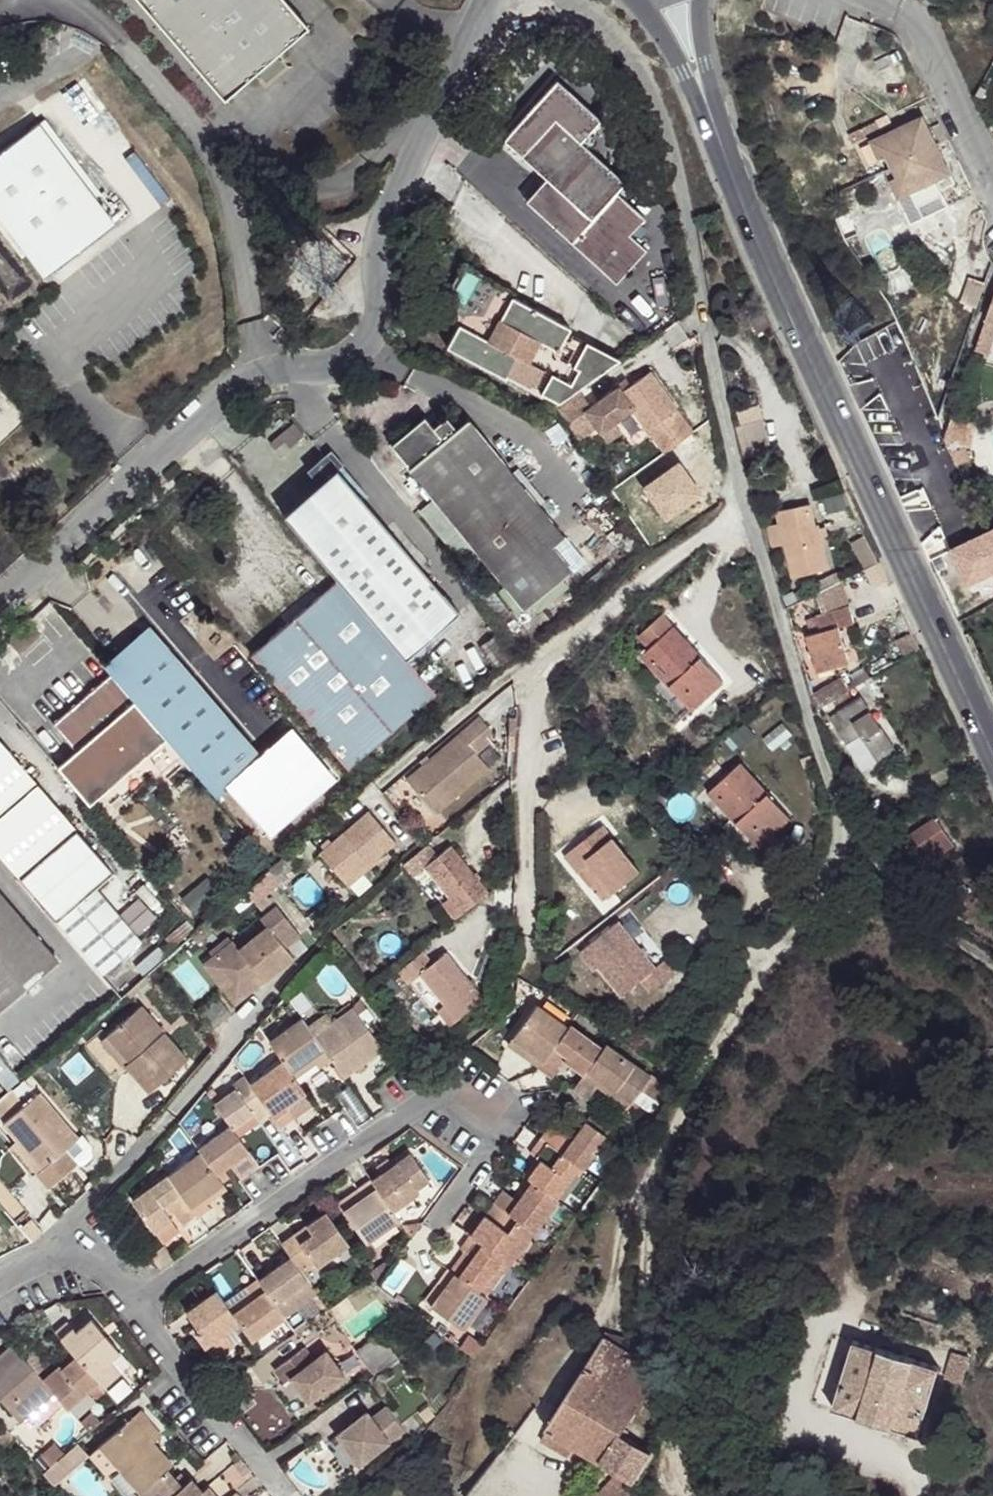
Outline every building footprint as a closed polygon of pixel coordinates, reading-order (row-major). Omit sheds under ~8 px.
[(224,100),(257,72),(276,55),(308,27),(284,0),(138,0),(224,100)] [(285,66),(276,55),(257,72),(266,83),(285,66)] [(557,80),(502,139),(545,178),(525,200),(615,283),(646,250),(629,234),(644,218),(617,192),(625,183),(581,142),(601,121),(557,80)] [(871,141),(885,170),(937,145),(923,116),(871,141)] [(876,122),(848,135),(852,144),(880,131),(876,122)] [(115,224),(105,211),(38,123),(0,152),(0,218),(45,277),(115,224)] [(937,145),(885,170),(906,215),(937,200),(929,184),(951,174),(937,145)] [(105,211),(115,224),(129,213),(120,200),(105,211)] [(907,219),(889,227),(897,245),(915,237),(907,219)] [(969,279),(985,285),(992,267),(975,261),(969,279)] [(570,329),(480,280),(483,275),(462,263),(451,285),(454,323),(458,325),(446,347),(555,406),(619,360),(586,342),(579,355),(572,351),(566,362),(555,356),(568,333),(570,329)] [(969,279),(960,302),(977,308),(985,285),(969,279)] [(980,336),(992,340),(992,300),(980,336)] [(579,355),(586,342),(568,333),(555,356),(566,362),(572,351),(579,355)] [(989,355),(992,344),(992,340),(980,336),(975,350),(989,355)] [(599,433),(600,432),(614,422),(632,410),(662,453),(693,431),(652,372),(623,392),(619,386),(590,407),(579,391),(556,407),(578,438),(595,427),(599,433)] [(950,450),(964,444),(967,421),(952,415),(944,436),(950,450)] [(424,417),(391,445),(434,497),(419,510),(461,562),(468,557),(477,568),(486,561),(506,585),(525,608),(531,602),(561,578),(572,569),(552,546),(564,537),(467,419),(451,432),(442,420),(433,428),(424,417)] [(737,427),(745,456),(770,449),(761,420),(737,427)] [(621,433),(614,422),(600,432),(607,442),(621,433)] [(304,436),(294,423),(270,442),(280,454),(304,436)] [(956,463),(969,458),(964,444),(950,450),(956,463)] [(319,484),(283,515),(405,658),(459,613),(336,469),(343,464),(331,450),(307,470),(319,484)] [(815,527),(810,504),(777,512),(780,524),(769,526),(773,546),(785,543),(793,577),(828,569),(820,538),(818,529),(817,526),(815,527)] [(825,528),(818,529),(820,538),(827,536),(825,528)] [(942,557),(958,591),(992,575),(992,532),(942,557)] [(864,570),(879,563),(865,536),(851,543),(864,570)] [(833,574),(815,583),(820,592),(837,583),(833,574)] [(561,578),(531,602),(538,611),(568,587),(561,578)] [(854,622),(842,581),(837,583),(820,592),(819,592),(825,614),(816,616),(821,631),(813,634),(807,635),(817,672),(850,663),(839,627),(854,622)] [(433,696),(337,582),(253,653),(350,767),(433,696)] [(525,608),(506,585),(498,591),(517,614),(525,608)] [(723,682),(662,614),(639,636),(649,648),(642,655),(682,700),(697,687),(706,697),(723,682)] [(821,631),(816,616),(808,619),(813,634),(821,631)] [(259,758),(149,628),(104,665),(111,674),(182,757),(215,796),(259,758)] [(182,757),(111,674),(53,724),(75,751),(57,767),(89,804),(148,753),(164,771),(182,757)] [(813,694),(818,709),(850,691),(842,678),(813,694)] [(697,687),(682,700),(691,710),(706,697),(697,687)] [(863,770),(895,750),(861,697),(838,712),(847,726),(839,731),(863,770)] [(847,726),(838,712),(830,717),(839,731),(847,726)] [(491,732),(478,716),(405,777),(435,813),(489,769),(476,754),(489,743),(491,732)] [(102,974),(140,941),(95,888),(113,873),(0,741),(0,855),(102,974)] [(790,819),(741,763),(708,792),(749,837),(764,824),(773,834),(790,819)] [(395,842),(368,811),(319,853),(344,882),(368,862),(370,864),(395,842)] [(954,845),(936,818),(908,836),(926,863),(954,845)] [(764,824),(749,837),(758,847),(773,834),(764,824)] [(613,893),(639,872),(602,825),(564,855),(578,873),(583,869),(590,864),(613,893)] [(462,913),(488,893),(450,846),(436,857),(426,845),(402,863),(413,876),(425,867),(462,913)] [(368,862),(344,882),(347,886),(372,866),(370,864),(368,862)] [(613,893),(590,864),(583,869),(606,899),(613,893)] [(278,884),(268,871),(245,890),(255,903),(278,884)] [(955,874),(937,887),(951,906),(958,901),(961,905),(972,897),(955,874)] [(0,894),(0,1011),(58,961),(0,894)] [(224,990),(235,1004),(257,985),(254,981),(259,976),(263,981),(293,957),(285,947),(300,936),(277,906),(261,919),(267,927),(239,949),(233,941),(212,957),(233,983),(224,990)] [(207,922),(191,936),(197,943),(213,929),(207,922)] [(618,923),(580,952),(594,970),(599,967),(606,961),(629,990),(641,981),(650,993),(674,974),(664,962),(654,969),(618,923)] [(482,999),(445,952),(431,963),(421,952),(398,970),(408,983),(420,973),(445,1005),(457,1019),(482,999)] [(233,983),(212,957),(203,964),(224,990),(233,983)] [(622,996),(629,990),(606,961),(599,967),(622,996)] [(130,998),(149,981),(144,976),(125,992),(130,998)] [(257,985),(263,981),(259,976),(254,981),(257,985)] [(331,1059),(343,1077),(383,1049),(358,1014),(366,1008),(359,999),(352,1007),(332,1022),(313,1035),(331,1059)] [(126,1064),(149,1091),(187,1059),(140,1005),(106,1035),(129,1061),(126,1064)] [(457,1019),(445,1005),(437,1011),(449,1025),(457,1019)] [(538,1066),(566,1027),(535,1005),(511,1037),(528,1049),(523,1056),(538,1066)] [(308,1026),(313,1035),(332,1022),(326,1013),(308,1026)] [(302,1018),(269,1041),(283,1061),(292,1074),(312,1059),(318,1068),(331,1059),(313,1035),(308,1026),(302,1018)] [(538,1066),(537,1068),(551,1078),(563,1060),(582,1074),(601,1048),(569,1024),(566,1027),(538,1066)] [(129,1061),(106,1035),(101,1040),(123,1066),(126,1064),(129,1061)] [(528,1049),(511,1037),(506,1043),(523,1056),(528,1049)] [(582,1074),(573,1087),(587,1098),(596,1086),(626,1108),(632,1100),(640,1089),(656,1101),(665,1089),(604,1044),(601,1048),(582,1074)] [(312,1059),(292,1074),(298,1082),(318,1068),(312,1059)] [(283,1061),(250,1084),(271,1113),(281,1127),(295,1117),(287,1105),(305,1092),(298,1082),(292,1074),(283,1061)] [(271,1113),(250,1084),(245,1076),(232,1085),(235,1088),(214,1102),(231,1126),(232,1128),(253,1114),(258,1122),(271,1113)] [(640,1089),(632,1100),(649,1113),(656,1101),(640,1089)] [(4,1121),(23,1105),(10,1090),(0,1099),(0,1116),(4,1121)] [(37,1173),(48,1187),(76,1163),(64,1149),(77,1138),(38,1092),(23,1105),(4,1121),(2,1123),(17,1141),(41,1169),(37,1173)] [(287,1105),(295,1117),(313,1104),(305,1092),(287,1105)] [(238,1136),(258,1122),(253,1114),(232,1128),(238,1136)] [(550,1124),(540,1138),(582,1169),(606,1137),(585,1121),(571,1139),(550,1124)] [(200,1152),(221,1181),(229,1175),(226,1172),(251,1154),(238,1136),(232,1128),(231,1126),(198,1149),(200,1152)] [(582,1169),(540,1138),(530,1152),(540,1159),(526,1177),(531,1181),(556,1199),(576,1171),(579,1173),(582,1169)] [(41,1169),(17,1141),(12,1145),(37,1173),(41,1169)] [(195,1214),(197,1216),(209,1208),(206,1203),(202,1198),(223,1184),(221,1181),(200,1152),(168,1175),(195,1214)] [(371,1180),(392,1211),(418,1192),(416,1189),(428,1180),(409,1153),(371,1180)] [(181,1224),(195,1214),(168,1175),(167,1174),(132,1199),(154,1231),(171,1219),(165,1211),(160,1204),(164,1200),(169,1208),(181,1224)] [(531,1181),(526,1177),(512,1197),(517,1200),(531,1181)] [(392,1211),(371,1180),(357,1189),(362,1197),(344,1210),(366,1242),(398,1219),(392,1211)] [(533,1232),(557,1200),(556,1199),(531,1181),(517,1200),(512,1197),(502,1190),(493,1202),(532,1231),(533,1232)] [(202,1198),(206,1203),(226,1189),(223,1184),(202,1198)] [(338,1203),(344,1210),(362,1197),(357,1189),(338,1203)] [(165,1211),(169,1208),(164,1200),(160,1204),(165,1211)] [(493,1202),(469,1235),(509,1264),(532,1231),(493,1202)] [(294,1234),(280,1243),(291,1258),(299,1270),(311,1261),(315,1266),(348,1244),(325,1212),(306,1226),(311,1233),(299,1242),(294,1234)] [(171,1219),(154,1231),(163,1242),(179,1231),(171,1219)] [(422,1222),(402,1225),(411,1238),(422,1222)] [(306,1226),(294,1234),(299,1242),(311,1233),(306,1226)] [(485,1296),(509,1264),(469,1235),(459,1248),(464,1252),(471,1257),(457,1276),(485,1296)] [(150,1256),(159,1267),(173,1258),(164,1246),(150,1256)] [(471,1257),(464,1252),(450,1271),(457,1276),(471,1257)] [(136,1266),(142,1275),(154,1267),(148,1258),(136,1266)] [(306,1321),(325,1307),(299,1270),(291,1258),(258,1281),(284,1317),(297,1308),(306,1321)] [(450,1271),(448,1268),(438,1282),(444,1287),(430,1305),(463,1329),(487,1297),(485,1296),(457,1276),(450,1271)] [(251,1341),(284,1317),(258,1281),(257,1280),(246,1288),(249,1292),(228,1308),(238,1323),(248,1336),(251,1341)] [(444,1287),(438,1282),(424,1301),(430,1305),(444,1287)] [(249,1292),(246,1288),(225,1303),(228,1308),(249,1292)] [(234,1345),(225,1332),(238,1323),(228,1308),(225,1303),(216,1290),(185,1312),(198,1330),(194,1333),(213,1360),(234,1345)] [(66,1321),(54,1331),(73,1353),(76,1357),(97,1382),(101,1387),(120,1371),(109,1358),(118,1351),(90,1318),(75,1331),(66,1321)] [(234,1345),(248,1336),(238,1323),(225,1332),(234,1345)] [(629,1341),(606,1333),(546,1428),(573,1445),(618,1473),(632,1482),(651,1453),(621,1434),(645,1395),(629,1341)] [(373,1374),(396,1357),(380,1334),(357,1351),(373,1374)] [(460,1347),(473,1358),(482,1345),(469,1335),(460,1347)] [(939,1367),(853,1341),(832,1408),(858,1416),(858,1417),(891,1427),(892,1427),(918,1435),(939,1367)] [(12,1344),(0,1354),(0,1398),(6,1405),(13,1399),(17,1403),(9,1409),(19,1420),(26,1414),(36,1426),(62,1403),(42,1379),(37,1373),(23,1356),(12,1344)] [(23,1356),(37,1373),(48,1364),(34,1347),(23,1356)] [(289,1377),(307,1403),(344,1376),(326,1351),(314,1360),(305,1348),(276,1369),(284,1381),(289,1377)] [(969,1357),(952,1352),(945,1378),(962,1383),(969,1357)] [(73,1353),(59,1365),(62,1369),(76,1357),(73,1353)] [(59,1365),(42,1379),(62,1403),(67,1408),(88,1390),(92,1386),(99,1395),(103,1392),(96,1383),(97,1382),(76,1357),(62,1369),(59,1365)] [(96,1398),(99,1395),(92,1386),(88,1390),(96,1398)] [(13,1399),(6,1405),(9,1409),(17,1403),(13,1399)] [(366,1413),(336,1435),(358,1466),(403,1432),(386,1409),(371,1420),(366,1413)] [(89,1432),(100,1423),(93,1414),(82,1423),(89,1432)] [(116,1466),(139,1492),(167,1469),(172,1464),(131,1418),(89,1454),(106,1474),(116,1466)] [(573,1445),(546,1428),(539,1438),(566,1455),(573,1445)] [(13,1437),(5,1429),(0,1433),(0,1448),(13,1437)] [(51,1465),(43,1472),(53,1484),(87,1454),(77,1442),(64,1454),(51,1465)] [(51,1465),(64,1454),(54,1443),(41,1454),(51,1465)] [(444,1471),(448,1460),(436,1455),(432,1466),(444,1471)] [(250,1471),(240,1458),(233,1464),(243,1477),(250,1471)] [(202,1491),(191,1479),(187,1482),(182,1486),(175,1478),(167,1469),(139,1492),(136,1495),(196,1495),(202,1491)] [(627,1486),(632,1482),(618,1473),(595,1495),(636,1495),(627,1486)] [(180,1474),(175,1478),(182,1486),(187,1482),(180,1474)] [(207,1487),(202,1491),(196,1495),(215,1495),(207,1487)]
